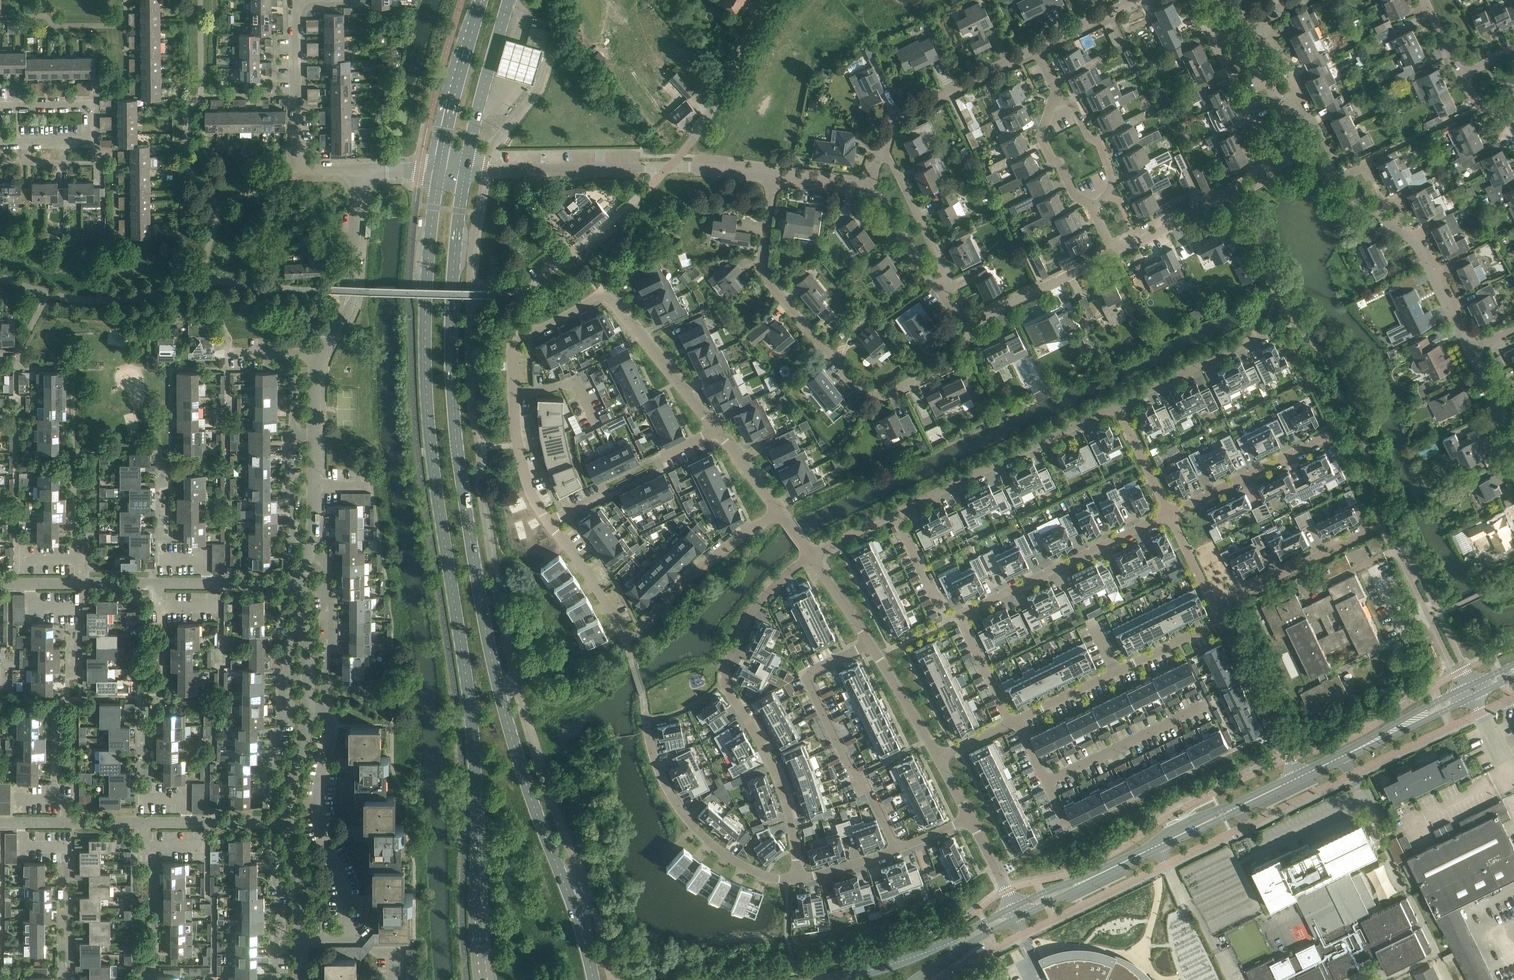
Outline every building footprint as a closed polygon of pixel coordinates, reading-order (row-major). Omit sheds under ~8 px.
[(271,11),(271,6),(283,6),(283,0),(252,0),(252,11),(271,11)] [(741,14),(749,0),(718,0),(718,2),(741,14)] [(1016,2),(1025,19),(1044,10),(1045,12),(1063,3),(1062,0),(1019,0),(1016,2)] [(1405,0),(1384,0),(1389,11),(1382,14),(1384,19),(1391,16),(1392,18),(1410,10),(1405,0)] [(970,44),(975,53),(991,45),(987,36),(985,36),(983,30),(993,25),(984,7),(982,8),(979,2),(964,10),(967,16),(956,21),(962,33),(977,26),(983,38),(970,44)] [(1153,22),(1161,39),(1166,49),(1183,41),(1174,23),(1180,21),(1171,3),(1155,10),(1160,19),(1153,22)] [(1512,5),(1507,7),(1506,5),(1494,12),(1501,28),(1502,28),(1512,23),(1513,28),(1513,8),(1512,5)] [(141,7),(141,18),(160,18),(160,7),(141,7)] [(1503,30),(1502,28),(1501,28),(1494,12),(1492,8),(1486,10),(1486,9),(1473,15),(1480,31),(1491,26),(1494,34),(1503,30)] [(1298,49),(1314,41),(1320,38),(1314,24),(1319,22),(1314,11),(1309,14),(1307,9),(1290,17),(1298,33),(1292,36),(1298,49)] [(252,22),(283,22),(283,16),(277,16),(277,22),(271,22),(271,11),(252,11),(252,22)] [(307,20),(307,26),(342,26),(342,14),(323,14),(323,20),(307,20)] [(141,18),(141,30),(160,30),(160,18),(141,18)] [(1375,27),(1378,33),(1393,26),(1390,20),(1375,27)] [(271,28),(283,28),(283,22),(252,22),(252,34),(259,34),(271,34),(271,28)] [(323,37),(342,37),(342,26),(307,26),(307,32),(323,32),(323,37)] [(531,26),(526,44),(525,46),(543,52),(549,32),(531,26)] [(1398,45),(1401,51),(1419,42),(1413,29),(1398,36),(1393,26),(1378,33),(1376,34),(1379,40),(1388,36),(1391,40),(1389,40),(1393,48),(1398,45)] [(141,30),(141,41),(160,41),(160,30),(141,30)] [(1114,30),(1108,33),(1115,48),(1121,45),(1114,30)] [(240,34),(240,46),(260,45),(259,34),(252,34),(240,34)] [(323,37),(323,49),(342,48),(342,37),(323,37)] [(525,46),(526,44),(507,38),(497,72),(534,83),(543,52),(525,46)] [(896,50),(905,69),(913,65),(915,69),(939,58),(929,38),(920,42),(918,40),(896,50)] [(141,41),(141,53),(160,53),(160,41),(141,41)] [(1331,59),(1326,50),(1320,53),(1314,41),(1298,49),(1304,62),(1311,58),(1315,67),(1325,62),(1331,59)] [(1419,42),(1401,51),(1404,57),(1398,59),(1402,66),(1403,66),(1405,70),(1395,75),(1399,81),(1410,75),(1415,73),(1410,62),(1425,55),(1419,42)] [(1180,54),(1187,68),(1207,58),(1200,43),(1187,50),(1184,43),(1167,52),(1170,59),(1180,54)] [(260,45),(240,46),(233,46),(233,57),(241,57),(260,57),(260,45)] [(866,49),(861,51),(865,60),(873,56),(869,47),(866,49)] [(342,48),(323,49),(319,49),(307,49),(307,55),(323,55),(323,61),(331,60),(342,60),(342,48)] [(1102,63),(1102,62),(1099,55),(1085,62),(1078,48),(1058,57),(1065,72),(1081,64),(1084,71),(1089,69),(1102,63)] [(3,71),(15,71),(15,52),(7,52),(7,49),(3,49),(3,71)] [(21,52),(15,52),(15,71),(26,71),(26,55),(26,49),(21,49),(21,52)] [(1124,52),(1123,52),(1130,66),(1137,63),(1130,49),(1124,52)] [(141,53),(141,64),(161,64),(160,53),(141,53)] [(53,54),(49,55),(49,77),(61,76),(60,57),(53,57),(53,54)] [(67,57),(60,57),(61,76),(72,76),(71,54),(67,54),(67,57)] [(76,54),(71,54),(72,76),(84,76),(83,57),(76,57),(76,54)] [(90,57),(83,57),(84,76),(95,76),(95,54),(90,54),(90,57)] [(26,55),(26,71),(26,77),(38,77),(37,58),(30,58),(30,55),(26,55)] [(38,77),(49,77),(49,55),(44,55),(44,58),(37,58),(38,77)] [(260,57),(241,57),(241,69),(260,68),(266,68),(266,62),(260,62),(260,57)] [(1191,84),(1195,91),(1212,82),(1208,76),(1214,73),(1207,58),(1187,68),(1194,82),(1191,84)] [(331,60),(331,72),(350,71),(350,60),(342,60),(331,60)] [(1307,81),(1313,94),(1329,86),(1335,83),(1325,62),(1315,67),(1308,70),(1312,78),(1307,81)] [(142,76),(161,76),(161,64),(141,64),(142,76)] [(858,109),(868,112),(870,104),(882,99),(879,93),(884,90),(873,66),(851,76),(861,97),(860,103),(859,103),(859,105),(858,109)] [(260,68),(241,69),(241,80),(260,80),(260,68)] [(1426,98),(1447,88),(1438,68),(1426,74),(1423,69),(1415,73),(1410,75),(1413,81),(1419,78),(1422,84),(1419,85),(1425,98),(1426,98)] [(1084,71),(1068,78),(1075,93),(1091,85),(1094,92),(1107,86),(1112,84),(1112,83),(1110,80),(1109,76),(1095,83),(1089,69),(1084,71)] [(332,83),(350,83),(350,71),(331,72),(332,83)] [(688,98),(695,92),(677,72),(670,78),(688,98)] [(142,76),(142,87),(161,87),(161,76),(142,76)] [(1022,106),(1019,99),(1025,97),(1018,82),(998,92),(1001,97),(996,99),(1000,108),(997,109),(998,110),(992,113),(992,112),(991,112),(995,120),(1003,116),(1013,111),(1013,110),(1022,106)] [(1112,84),(1107,86),(1094,92),(1087,95),(1094,110),(1109,102),(1112,108),(1112,109),(1117,107),(1136,98),(1132,90),(1122,95),(1116,82),(1112,83),(1112,84)] [(1213,108),(1227,101),(1221,88),(1216,91),(1212,82),(1195,91),(1190,93),(1194,102),(1201,99),(1204,104),(1210,101),(1213,108)] [(332,94),(332,95),(351,94),(350,83),(332,83),(332,88),(325,88),(325,95),(332,94)] [(1346,103),(1345,103),(1341,95),(1335,98),(1329,86),(1313,94),(1319,106),(1324,103),(1329,112),(1335,109),(1346,103)] [(142,99),(161,99),(161,87),(142,87),(142,99)] [(1447,88),(1426,98),(1429,105),(1436,101),(1442,114),(1426,122),(1429,127),(1448,119),(1445,113),(1457,107),(1447,88)] [(351,94),(332,95),(332,106),(355,106),(355,103),(351,103),(351,94)] [(961,96),(955,99),(961,110),(968,124),(972,123),(974,121),(968,110),(967,107),(962,96),(961,96)] [(1167,96),(1160,99),(1163,105),(1170,102),(1167,96)] [(118,99),(118,111),(137,111),(137,99),(118,99)] [(205,111),(205,130),(217,130),(217,111),(217,105),(217,99),(211,99),(211,111),(205,111)] [(262,105),(263,111),(263,130),(274,130),(274,111),(269,111),(269,99),(262,99),(262,105)] [(669,114),(681,127),(697,112),(686,100),(669,114)] [(810,100),(809,109),(816,111),(818,101),(810,100)] [(1211,118),(1217,132),(1234,124),(1230,116),(1234,114),(1227,101),(1213,108),(1207,110),(1211,118)] [(1332,120),(1339,133),(1355,125),(1349,113),(1355,110),(1351,101),(1345,103),(1346,103),(1335,109),(1339,117),(1332,120)] [(355,106),(332,106),(332,117),(351,117),(351,108),(355,108),(355,106)] [(1003,116),(1010,129),(996,136),(1000,143),(1001,143),(1000,143),(1021,133),(1020,132),(1018,134),(1014,127),(1030,120),(1023,106),(1022,106),(1013,110),(1013,111),(1003,116)] [(1112,108),(1097,116),(1104,130),(1119,123),(1122,129),(1122,130),(1132,125),(1133,125),(1146,119),(1143,111),(1123,121),(1117,107),(1112,109),(1112,108)] [(118,122),(137,122),(137,111),(118,111),(118,122)] [(229,111),(217,111),(217,130),(229,130),(229,111)] [(229,130),(240,130),(240,111),(229,111),(229,130)] [(251,111),(240,111),(240,130),(251,130),(251,111)] [(251,130),(263,130),(263,111),(251,111),(251,130)] [(286,111),(274,111),(274,130),(286,130),(286,111)] [(1175,116),(1168,120),(1172,128),(1180,125),(1179,124),(1175,116)] [(351,117),(332,117),(332,129),(351,128),(355,128),(359,128),(359,117),(351,117)] [(1478,133),(1472,120),(1459,127),(1456,121),(1442,128),(1445,134),(1448,132),(1454,144),(1478,133)] [(914,136),(904,141),(911,155),(927,148),(923,140),(934,134),(927,121),(910,129),(914,136)] [(118,122),(118,134),(137,134),(137,122),(118,122)] [(1219,142),(1225,154),(1240,147),(1236,140),(1241,137),(1234,124),(1217,132),(1205,138),(1209,147),(1219,142)] [(1139,139),(1133,125),(1132,125),(1122,130),(1122,129),(1112,134),(1119,149),(1135,141),(1138,148),(1142,146),(1143,146),(1162,137),(1158,130),(1139,139)] [(1361,137),(1355,125),(1339,133),(1345,145),(1351,142),(1355,151),(1371,143),(1367,134),(1361,137)] [(332,134),(320,134),(320,140),(351,140),(351,131),(355,131),(355,128),(351,128),(332,129),(332,134)] [(813,159),(831,161),(852,164),(855,145),(853,145),(854,133),(838,131),(837,139),(832,138),(831,142),(816,140),(813,159)] [(979,145),(972,131),(965,134),(972,148),(979,145)] [(1000,143),(1001,143),(1007,156),(988,165),(992,173),(1011,164),(1011,163),(1015,161),(1012,154),(1027,147),(1021,133),(1000,143)] [(1478,133),(1454,144),(1460,156),(1457,158),(1459,164),(1461,163),(1474,157),(1471,151),(1484,145),(1478,133)] [(118,134),(118,146),(130,146),(138,145),(137,134),(118,134)] [(1422,137),(1417,140),(1419,145),(1423,147),(1426,145),(1422,137)] [(351,140),(320,140),(320,146),(332,146),(332,152),(330,152),(330,158),(347,158),(347,152),(351,152),(351,140)] [(130,146),(131,157),(150,157),(150,145),(138,145),(130,146)] [(1145,162),(1148,169),(1147,169),(1147,170),(1172,158),(1168,151),(1149,160),(1143,146),(1142,146),(1138,148),(1122,155),(1129,170),(1145,162)] [(965,147),(960,150),(963,156),(968,154),(965,147)] [(1240,147),(1225,154),(1228,161),(1223,164),(1227,174),(1238,169),(1236,166),(1246,160),(1240,147)] [(1400,160),(1396,150),(1378,159),(1381,164),(1378,165),(1384,178),(1402,170),(1408,167),(1403,158),(1400,160)] [(1474,157),(1461,163),(1464,169),(1472,165),(1474,169),(1481,166),(1485,174),(1491,170),(1508,162),(1502,150),(1476,162),(1474,157)] [(1011,163),(1011,164),(1017,177),(998,186),(1002,194),(1026,182),(1025,182),(1022,175),(1037,168),(1031,153),(1015,161),(1011,163)] [(1180,153),(1174,156),(1181,170),(1187,167),(1180,153)] [(941,174),(932,156),(915,164),(918,171),(913,173),(923,193),(937,186),(934,178),(941,174)] [(150,168),(150,157),(131,157),(131,168),(150,168)] [(1485,187),(1489,194),(1497,190),(1509,184),(1510,184),(1507,178),(1513,175),(1513,174),(1508,162),(1491,170),(1494,177),(1492,178),(1494,183),(1485,187)] [(1192,170),(1203,192),(1210,189),(1199,167),(1192,170)] [(131,168),(131,180),(150,180),(150,168),(131,168)] [(1149,186),(1152,192),(1153,193),(1152,193),(1171,184),(1167,177),(1154,183),(1147,170),(1147,169),(1148,169),(1127,179),(1134,193),(1149,186)] [(1411,187),(1416,185),(1427,179),(1422,169),(1406,177),(1402,170),(1384,178),(1387,183),(1388,182),(1392,190),(1408,182),(1411,187)] [(1026,182),(1033,195),(1014,205),(1017,212),(1036,203),(1036,202),(1041,200),(1037,193),(1053,186),(1046,172),(1025,182),(1026,182)] [(1185,176),(1179,179),(1185,194),(1186,194),(1192,191),(1185,176)] [(1427,179),(1416,185),(1419,190),(1409,195),(1415,207),(1432,199),(1441,195),(1438,188),(1436,189),(1431,178),(1427,179)] [(150,191),(150,180),(131,180),(131,191),(150,191)] [(58,182),(45,183),(45,200),(53,200),(53,206),(64,205),(64,187),(58,188),(58,182)] [(74,200),(82,200),(82,182),(69,182),(69,187),(64,187),(64,205),(75,205),(74,200)] [(94,182),(82,182),(82,200),(82,205),(89,205),(100,205),(100,187),(94,187),(94,182)] [(2,206),(2,201),(9,201),(9,183),(0,183),(0,206),(2,206)] [(21,183),(9,183),(9,201),(16,201),(17,206),(27,206),(27,188),(21,188),(21,183)] [(33,188),(27,188),(27,206),(38,206),(38,200),(45,200),(45,183),(33,183),(33,188)] [(1489,194),(1493,202),(1500,198),(1502,201),(1509,198),(1512,205),(1513,204),(1513,189),(1512,190),(1509,184),(1497,190),(1489,194)] [(574,219),(568,224),(580,239),(609,215),(596,200),(593,203),(586,194),(586,188),(574,189),(567,190),(559,191),(559,190),(554,191),(545,204),(551,205),(558,213),(563,208),(556,200),(556,199),(556,198),(560,197),(562,197),(571,195),(576,193),(575,201),(574,200),(568,206),(573,212),(570,214),(574,219)] [(965,213),(953,190),(933,199),(938,209),(937,209),(944,223),(965,213)] [(131,191),(131,203),(150,203),(150,191),(131,191)] [(1036,202),(1036,203),(1043,216),(1024,226),(1027,233),(1051,222),(1048,214),(1063,207),(1056,192),(1041,200),(1036,202)] [(1152,192),(1132,202),(1139,216),(1154,209),(1157,216),(1175,207),(1172,200),(1158,206),(1152,193),(1153,193),(1152,192)] [(1432,199),(1415,207),(1421,220),(1432,215),(1435,220),(1446,214),(1441,203),(1435,206),(1432,199)] [(150,214),(150,203),(131,203),(131,214),(150,214)] [(793,236),(817,240),(817,242),(818,242),(822,211),(814,210),(814,208),(806,207),(805,212),(804,212),(804,214),(787,212),(786,221),(785,221),(784,228),(785,228),(784,237),(793,238),(793,236)] [(1069,238),(1066,231),(1081,224),(1074,209),(1054,219),(1061,233),(1048,240),(1051,247),(1065,241),(1069,238)] [(1437,226),(1432,228),(1438,241),(1453,234),(1462,230),(1458,223),(1454,214),(1453,211),(1452,212),(1446,214),(1435,220),(1437,226)] [(720,241),(749,245),(750,234),(735,231),(737,215),(722,213),(721,220),(713,219),(711,234),(721,235),(720,241)] [(131,214),(131,225),(150,225),(150,214),(131,214)] [(853,218),(839,228),(844,236),(847,233),(861,252),(874,243),(863,228),(861,229),(853,218)] [(151,237),(150,225),(131,225),(131,237),(151,237)] [(959,243),(949,248),(958,265),(960,264),(962,269),(975,263),(972,258),(964,241),(963,239),(969,236),(971,235),(967,226),(963,229),(957,232),(954,233),(959,243)] [(1065,241),(1071,254),(1058,261),(1061,268),(1079,259),(1076,252),(1091,245),(1084,230),(1069,238),(1065,241)] [(1381,247),(1389,244),(1385,236),(1380,239),(1376,231),(1364,237),(1367,242),(1360,245),(1368,262),(1363,264),(1366,271),(1371,268),(1372,270),(1373,270),(1377,279),(1385,273),(1386,273),(1386,272),(1386,271),(1387,271),(1387,270),(1386,269),(1386,268),(1385,267),(1384,267),(1383,265),(1388,263),(1381,247)] [(1215,262),(1227,255),(1229,259),(1238,255),(1231,242),(1223,246),(1217,233),(1192,245),(1195,252),(1199,249),(1203,257),(1205,256),(1206,257),(1209,255),(1209,254),(1211,253),(1215,262)] [(1456,241),(1453,234),(1438,241),(1444,254),(1450,252),(1452,257),(1471,248),(1465,237),(1456,241)] [(1022,235),(1016,238),(1023,253),(1028,250),(1029,250),(1022,235)] [(1014,242),(1006,246),(1009,250),(1016,247),(1014,242)] [(285,264),(285,278),(321,276),(321,263),(319,263),(318,243),(308,243),(310,263),(285,264)] [(1147,273),(1144,275),(1148,283),(1163,276),(1165,280),(1167,284),(1182,277),(1177,267),(1179,266),(1180,266),(1171,248),(1160,254),(1161,255),(1162,256),(1163,259),(1157,261),(1144,268),(1147,273)] [(1473,267),(1480,263),(1475,251),(1460,259),(1463,265),(1458,268),(1467,287),(1480,281),(1473,267)] [(1038,254),(1032,257),(1038,271),(1045,268),(1038,254)] [(887,290),(901,280),(891,266),(893,264),(887,255),(868,269),(874,277),(877,276),(887,290)] [(687,259),(680,261),(682,267),(689,265),(692,264),(690,258),(687,259)] [(645,276),(635,281),(641,293),(651,288),(654,286),(654,285),(666,279),(657,261),(645,267),(648,274),(645,276)] [(1249,261),(1247,262),(1240,266),(1248,282),(1257,277),(1249,261)] [(725,289),(731,296),(745,284),(737,274),(742,270),(737,264),(718,280),(713,285),(720,294),(725,289)] [(685,268),(684,269),(689,275),(690,274),(695,281),(697,280),(698,282),(704,277),(695,267),(692,270),(689,266),(686,267),(685,268)] [(984,297),(1000,290),(992,274),(989,276),(985,269),(970,276),(977,292),(981,290),(984,297)] [(810,273),(797,283),(804,292),(801,294),(821,319),(822,321),(831,313),(830,312),(822,302),(821,300),(827,295),(810,273)] [(654,294),(644,299),(649,310),(677,296),(668,278),(666,279),(654,285),(654,286),(657,292),(654,294)] [(1403,278),(1392,283),(1394,288),(1401,285),(1405,282),(1403,278)] [(1496,293),(1491,283),(1477,290),(1482,298),(1469,305),(1473,314),(1476,312),(1480,322),(1493,316),(1489,308),(1498,304),(1493,295),(1496,293)] [(1090,306),(1083,309),(1083,311),(1087,318),(1094,314),(1096,318),(1105,314),(1109,323),(1125,315),(1120,306),(1117,308),(1117,307),(1114,300),(1121,296),(1115,284),(1100,291),(1103,295),(1104,297),(1096,301),(1094,299),(1088,302),(1090,306)] [(698,287),(694,290),(697,297),(703,294),(698,287)] [(1387,330),(1393,345),(1423,331),(1422,328),(1435,322),(1429,311),(1424,314),(1417,299),(1419,298),(1414,289),(1405,293),(1395,298),(1399,307),(1401,306),(1409,322),(1401,325),(1388,332),(1387,330)] [(677,296),(649,310),(652,317),(654,316),(656,321),(667,316),(671,314),(674,320),(688,314),(685,306),(682,308),(677,296)] [(919,302),(895,318),(899,325),(904,321),(911,332),(910,333),(913,338),(915,337),(916,338),(930,328),(926,321),(930,318),(919,302)] [(1199,307),(1189,312),(1193,319),(1203,314),(1199,307)] [(864,310),(856,318),(860,323),(869,315),(866,312),(864,310)] [(1026,326),(1025,326),(1035,347),(1036,346),(1035,345),(1043,340),(1044,343),(1046,342),(1057,338),(1069,336),(1070,338),(1071,338),(1069,332),(1077,328),(1076,327),(1075,327),(1071,320),(1072,319),(1068,321),(1065,314),(1069,312),(1068,310),(1057,315),(1056,316),(1054,313),(1036,322),(1026,327),(1026,326)] [(593,318),(603,339),(615,333),(613,329),(615,328),(609,317),(607,318),(604,312),(593,318)] [(689,329),(679,334),(685,346),(695,341),(698,339),(711,333),(702,315),(690,321),(693,327),(689,329)] [(593,318),(581,324),(592,344),(603,339),(593,318)] [(15,346),(15,319),(2,319),(2,346),(15,346)] [(776,321),(768,328),(763,322),(747,334),(754,343),(755,342),(753,340),(765,330),(780,349),(794,338),(782,323),(780,325),(776,321)] [(188,352),(188,359),(215,359),(215,352),(213,352),(212,346),(213,346),(207,324),(189,324),(188,335),(194,335),(199,338),(200,341),(192,352),(188,352)] [(581,324),(570,330),(580,348),(579,348),(580,351),(592,344),(581,324)] [(877,357),(889,347),(870,324),(857,335),(871,352),(866,356),(872,363),(878,358),(877,357)] [(993,344),(983,349),(988,359),(989,358),(994,370),(1027,354),(1015,327),(990,339),(993,344)] [(570,330),(559,336),(568,354),(579,348),(580,348),(570,330)] [(698,347),(688,352),(693,363),(719,350),(711,333),(698,339),(701,345),(698,347)] [(1087,335),(1082,337),(1086,346),(1091,344),(1092,344),(1087,334),(1087,335)] [(158,336),(158,343),(155,343),(155,352),(158,352),(158,359),(174,359),(174,353),(176,353),(176,343),(174,343),(174,336),(158,336)] [(559,336),(548,341),(557,360),(558,359),(568,354),(559,336)] [(1422,371),(1423,370),(1423,371),(1430,367),(1435,377),(1451,369),(1450,368),(1454,366),(1449,357),(1445,359),(1442,353),(1443,352),(1439,345),(1432,348),(1427,337),(1410,346),(1415,357),(1416,356),(1417,358),(1416,359),(1415,359),(1414,360),(1413,361),(1413,362),(1412,363),(1412,364),(1412,365),(1412,366),(1413,367),(1413,368),(1414,369),(1415,370),(1415,371),(1416,371),(1417,371),(1419,371),(1420,371),(1421,371),(1422,371)] [(547,341),(536,347),(539,353),(537,354),(542,365),(545,364),(548,370),(560,364),(558,359),(557,360),(548,341),(547,342),(547,341)] [(1265,383),(1277,378),(1273,371),(1288,364),(1284,356),(1280,357),(1274,345),(1262,351),(1266,358),(1255,363),(1264,381),(1265,383)] [(606,358),(604,359),(610,371),(632,360),(632,359),(627,348),(617,353),(612,356),(606,358)] [(1504,353),(1509,363),(1510,363),(1513,361),(1513,348),(1505,352),(1504,353)] [(719,350),(693,363),(696,370),(698,369),(700,374),(710,370),(715,367),(718,373),(730,367),(722,349),(719,350)] [(632,360),(610,371),(615,382),(638,371),(632,360)] [(1254,367),(1246,371),(1241,361),(1229,367),(1240,389),(1260,379),(1254,367)] [(715,382),(704,387),(709,398),(738,384),(733,374),(735,373),(732,366),(730,367),(718,373),(721,379),(715,382)] [(1229,367),(1217,373),(1222,383),(1213,387),(1222,405),(1232,401),(1229,395),(1240,389),(1229,367)] [(829,405),(830,407),(835,403),(834,401),(841,395),(828,379),(830,377),(823,368),(800,387),(806,395),(815,389),(828,405),(829,405)] [(638,371),(615,382),(621,394),(643,383),(638,371)] [(66,383),(66,372),(40,372),(40,383),(45,383),(66,383)] [(198,372),(178,372),(178,383),(199,383),(198,372)] [(256,372),(256,383),(277,383),(277,372),(256,372)] [(949,382),(949,383),(942,386),(945,392),(941,394),(937,386),(924,393),(935,415),(944,411),(943,409),(960,401),(961,402),(970,398),(969,396),(974,394),(970,386),(966,388),(961,377),(954,381),(954,379),(949,382)] [(1424,382),(1416,386),(1423,399),(1430,395),(1424,382)] [(45,383),(45,395),(66,395),(66,383),(45,383)] [(199,395),(199,383),(178,383),(178,395),(199,395)] [(277,395),(277,383),(256,383),(256,395),(277,395)] [(643,383),(621,394),(626,406),(649,394),(643,383)] [(1195,411),(1206,406),(1209,412),(1218,407),(1210,389),(1201,393),(1196,383),(1184,389),(1195,411)] [(738,384),(709,398),(713,405),(715,404),(717,409),(733,401),(737,399),(740,406),(744,404),(752,400),(752,399),(749,393),(743,395),(738,384)] [(1035,392),(1033,392),(1037,401),(1052,394),(1048,385),(1035,392)] [(1184,389),(1173,394),(1177,404),(1169,409),(1175,421),(1195,411),(1184,389)] [(1451,396),(1449,392),(1429,402),(1438,420),(1472,403),(1465,389),(1451,396)] [(650,399),(640,404),(646,415),(668,404),(663,392),(661,393),(650,399)] [(45,395),(45,406),(66,406),(66,395),(45,395)] [(199,395),(178,395),(178,406),(199,406),(199,395)] [(256,395),(256,406),(277,406),(277,395),(256,395)] [(743,412),(733,416),(739,428),(767,414),(762,403),(759,404),(756,397),(752,399),(752,400),(744,404),(747,410),(743,412)] [(538,412),(537,412),(538,412),(539,423),(542,423),(564,421),(563,410),(563,399),(538,398),(538,406),(538,412)] [(668,404),(646,415),(651,426),(674,415),(668,404)] [(1146,422),(1143,424),(1147,433),(1161,426),(1164,432),(1175,427),(1165,407),(1156,412),(1152,404),(1140,410),(1146,422)] [(1287,433),(1308,423),(1309,426),(1318,422),(1310,407),(1297,413),(1293,404),(1276,412),(1287,433)] [(59,418),(66,418),(66,406),(45,406),(37,406),(37,417),(38,417),(45,417),(45,418),(59,418)] [(199,406),(178,406),(178,418),(199,418),(199,406)] [(256,406),(256,418),(277,418),(277,406),(256,406)] [(607,412),(600,416),(602,422),(610,418),(607,412)] [(895,412),(874,423),(879,433),(886,430),(890,437),(900,432),(902,437),(916,431),(910,417),(900,422),(895,412)] [(767,414),(739,428),(742,434),(744,434),(746,438),(761,431),(764,438),(776,432),(773,425),(772,425),(767,414)] [(674,415),(651,426),(656,436),(679,425),(674,415)] [(45,417),(38,417),(38,429),(59,429),(59,418),(45,418),(45,417)] [(199,418),(178,418),(178,430),(185,430),(185,429),(199,429),(199,418)] [(256,418),(256,429),(270,429),(270,430),(277,430),(277,418),(256,418)] [(1274,435),(1283,431),(1277,418),(1256,428),(1267,451),(1279,445),(1274,435)] [(612,420),(607,423),(608,427),(609,429),(616,425),(614,420),(612,420)] [(542,423),(539,423),(540,434),(539,434),(540,435),(541,440),(543,448),(546,447),(567,442),(565,431),(564,421),(542,423)] [(578,421),(571,424),(576,434),(582,431),(578,421)] [(679,425),(656,436),(662,448),(685,436),(679,425)] [(1100,439),(1090,443),(1100,464),(1111,458),(1108,452),(1122,445),(1118,436),(1115,438),(1109,425),(1097,431),(1100,439)] [(1481,426),(1467,433),(1469,437),(1460,442),(1455,433),(1444,439),(1452,457),(1458,454),(1464,467),(1485,457),(1483,452),(1491,448),(1481,426)] [(779,445),(769,450),(774,462),(800,449),(795,438),(797,437),(793,428),(779,435),(782,443),(779,445)] [(1267,451),(1256,428),(1236,438),(1242,450),(1251,446),(1256,456),(1267,451)] [(34,441),(38,441),(59,441),(59,429),(38,429),(34,429),(34,441)] [(206,429),(199,429),(185,429),(185,430),(185,441),(206,441),(206,429)] [(270,441),(270,430),(270,429),(256,429),(249,429),(249,441),(270,441)] [(1230,434),(1220,439),(1223,445),(1212,450),(1223,472),(1234,467),(1229,457),(1239,452),(1230,434)] [(628,440),(617,445),(627,466),(640,460),(636,451),(634,452),(628,440)] [(59,441),(38,441),(38,453),(59,453),(59,441)] [(185,453),(206,453),(206,441),(185,441),(185,453)] [(249,441),(249,452),(270,452),(270,441),(249,441)] [(546,447),(543,448),(544,455),(544,456),(545,461),(546,461),(549,472),(553,470),(573,463),(570,453),(567,442),(546,447)] [(1098,465),(1088,443),(1066,454),(1065,450),(1056,455),(1064,470),(1077,463),(1082,472),(1098,465)] [(617,445),(607,450),(617,471),(627,466),(617,445)] [(1223,472),(1212,450),(1201,455),(1198,449),(1188,454),(1197,472),(1206,468),(1211,478),(1223,472)] [(597,455),(607,476),(617,471),(607,450),(597,455)] [(789,465),(778,470),(784,481),(810,469),(805,459),(808,457),(805,450),(789,457),(792,464),(789,465)] [(249,452),(249,464),(270,464),(270,452),(249,452)] [(1340,466),(1334,469),(1325,452),(1317,456),(1318,459),(1314,460),(1325,483),(1337,477),(1339,481),(1346,478),(1340,466)] [(141,465),(145,465),(150,465),(151,465),(151,453),(130,453),(130,464),(141,464),(141,465)] [(587,463),(585,464),(588,470),(589,473),(592,472),(596,481),(607,476),(597,455),(596,453),(585,459),(587,463)] [(711,454),(688,465),(693,476),(716,465),(711,454)] [(1157,455),(1152,457),(1157,466),(1162,462),(1157,455)] [(1176,461),(1179,468),(1165,475),(1169,483),(1172,482),(1178,494),(1190,488),(1187,481),(1197,476),(1187,456),(1176,461)] [(1308,496),(1315,493),(1313,489),(1325,483),(1314,460),(1310,462),(1309,460),(1301,464),(1309,481),(1303,484),(1308,496)] [(1021,468),(1032,490),(1043,485),(1046,491),(1056,486),(1047,468),(1038,472),(1033,462),(1021,468)] [(553,470),(549,472),(553,482),(556,487),(556,488),(559,494),(560,495),(582,483),(577,473),(573,463),(553,470)] [(141,476),(141,465),(141,464),(130,464),(121,464),(121,476),(141,476)] [(249,464),(249,475),(270,475),(270,464),(249,464)] [(716,465),(693,476),(698,487),(721,476),(716,465)] [(810,469),(784,481),(787,488),(789,488),(791,492),(802,487),(806,485),(809,492),(825,484),(822,477),(817,479),(812,468),(810,469)] [(1021,468),(1010,474),(1014,484),(1006,488),(1015,506),(1024,502),(1021,495),(1032,490),(1021,468)] [(1485,472),(1466,481),(1466,482),(1470,491),(1474,488),(1481,502),(1502,491),(1498,483),(1507,479),(1503,469),(1490,475),(1491,476),(1488,478),(1485,472)] [(1283,492),(1287,501),(1299,495),(1302,500),(1308,496),(1303,484),(1296,487),(1288,470),(1280,475),(1281,477),(1277,479),(1283,491),(1283,492)] [(38,474),(38,486),(59,486),(59,474),(38,474)] [(185,486),(206,486),(206,474),(185,474),(185,486)] [(663,474),(653,479),(664,502),(674,497),(672,492),(674,491),(670,482),(668,483),(663,474)] [(249,475),(249,487),(270,487),(270,475),(249,475)] [(121,476),(121,487),(121,488),(130,488),(130,487),(141,487),(141,476),(121,476)] [(721,476),(698,487),(703,498),(726,487),(721,476)] [(653,479),(642,484),(652,505),(653,507),(664,502),(653,479)] [(1283,492),(1283,491),(1277,479),(1267,483),(1266,481),(1257,486),(1264,500),(1283,492)] [(1149,505),(1138,483),(1126,489),(1124,485),(1117,489),(1123,501),(1129,498),(1137,514),(1146,510),(1145,508),(1149,505)] [(642,484),(632,489),(642,510),(643,509),(652,505),(642,484)] [(1002,490),(993,494),(988,484),(977,490),(987,512),(998,507),(1001,513),(1011,508),(1002,490)] [(59,486),(38,486),(33,486),(33,498),(45,498),(45,497),(59,497),(59,486)] [(206,486),(185,486),(185,497),(199,497),(199,498),(206,498),(206,486)] [(130,488),(130,499),(151,499),(151,487),(150,487),(145,487),(141,487),(130,487),(130,488)] [(249,499),(256,499),(256,498),(270,498),(270,487),(249,487),(249,499)] [(726,487),(703,498),(709,509),(732,498),(726,487)] [(1114,522),(1115,524),(1124,520),(1116,504),(1123,501),(1117,489),(1116,487),(1106,492),(1109,497),(1099,502),(1110,524),(1114,522)] [(632,489),(619,495),(624,504),(626,503),(632,517),(644,512),(643,509),(642,510),(632,489)] [(1351,489),(1344,492),(1350,504),(1357,501),(1351,489)] [(961,510),(970,528),(979,523),(977,517),(987,512),(977,490),(965,495),(970,505),(961,510)] [(1226,501),(1227,503),(1233,515),(1252,506),(1246,494),(1235,499),(1234,497),(1226,501)] [(45,498),(45,509),(66,509),(66,497),(59,497),(45,497),(45,498)] [(199,509),(199,498),(199,497),(185,497),(178,497),(178,509),(199,509)] [(277,498),(270,498),(256,498),(256,499),(256,510),(277,510),(277,498)] [(732,498),(709,509),(714,520),(737,509),(732,498)] [(1511,498),(1504,501),(1507,506),(1513,503),(1511,498)] [(145,511),(150,511),(151,511),(151,510),(151,499),(130,499),(130,509),(130,510),(141,510),(141,511),(145,511)] [(1092,515),(1099,512),(1093,500),(1086,504),(1088,508),(1076,513),(1086,536),(1091,534),(1092,536),(1100,532),(1092,515)] [(1266,502),(1259,505),(1265,517),(1272,514),(1266,502)] [(1233,515),(1227,503),(1217,508),(1216,505),(1208,510),(1215,525),(1233,515)] [(341,505),(336,504),(336,517),(357,517),(363,517),(363,505),(358,505),(353,505),(347,505),(341,505)] [(1259,505),(1252,509),(1258,521),(1265,517),(1259,505)] [(501,525),(512,522),(507,506),(496,510),(501,525)] [(932,511),(943,534),(953,528),(955,531),(965,527),(957,511),(949,516),(944,506),(932,511)] [(1352,506),(1333,515),(1340,527),(1350,523),(1351,525),(1359,521),(1352,506)] [(66,521),(66,509),(45,509),(45,520),(59,520),(59,521),(66,521)] [(141,521),(141,511),(141,510),(130,510),(130,509),(121,509),(121,521),(141,521)] [(199,509),(178,509),(178,521),(185,521),(185,520),(199,520),(199,519),(199,509)] [(582,523),(580,524),(588,534),(608,519),(601,509),(592,515),(590,513),(580,521),(582,523)] [(737,509),(714,520),(719,531),(726,528),(727,530),(738,525),(737,523),(743,520),(737,509)] [(1302,513),(1308,525),(1315,522),(1309,509),(1302,513)] [(256,510),(256,521),(277,521),(277,510),(256,510)] [(932,511),(920,517),(925,527),(916,531),(925,549),(934,544),(932,539),(943,534),(932,511)] [(1062,551),(1073,545),(1068,535),(1077,531),(1068,512),(1059,517),(1062,523),(1051,528),(1062,551)] [(1468,527),(1473,537),(1489,529),(1498,549),(1511,543),(1508,537),(1513,535),(1509,525),(1510,524),(1505,512),(1493,518),(1492,516),(1468,527)] [(1295,516),(1301,528),(1308,525),(1302,513),(1295,516)] [(1340,527),(1333,515),(1315,524),(1321,536),(1331,531),(1332,533),(1341,529),(1340,527)] [(336,528),(357,528),(357,517),(336,517),(336,528)] [(511,543),(542,527),(536,517),(505,533),(511,543)] [(206,519),(199,519),(199,520),(185,520),(185,521),(185,532),(206,532),(206,519)] [(608,519),(588,534),(595,543),(612,531),(612,532),(616,529),(608,519)] [(38,520),(38,532),(59,532),(59,521),(59,520),(45,520),(38,520)] [(121,521),(120,533),(130,533),(141,533),(141,532),(141,521),(121,521)] [(277,533),(277,521),(256,521),(256,532),(270,532),(270,533),(277,533)] [(688,525),(678,534),(681,538),(681,537),(696,552),(696,551),(697,551),(705,543),(704,541),(706,540),(697,531),(695,532),(691,528),(688,525)] [(1210,529),(1216,541),(1223,538),(1217,526),(1210,529)] [(1062,551),(1051,528),(1040,534),(1037,527),(1027,532),(1036,550),(1045,546),(1050,556),(1062,551)] [(336,528),(336,539),(357,539),(357,528),(336,528)] [(1265,531),(1258,534),(1264,546),(1270,543),(1279,560),(1287,556),(1286,553),(1290,552),(1284,539),(1279,529),(1267,535),(1265,531)] [(540,546),(536,540),(545,533),(543,530),(522,544),(528,554),(540,546)] [(1290,552),(1300,547),(1301,549),(1309,545),(1302,530),(1284,539),(1290,552)] [(612,531),(595,543),(602,553),(619,541),(618,540),(612,532),(612,531)] [(59,544),(59,532),(38,532),(38,544),(59,544)] [(150,532),(145,532),(141,532),(141,533),(130,533),(130,544),(151,544),(151,532),(150,532)] [(206,544),(206,532),(185,532),(185,543),(206,544)] [(249,532),(249,544),(270,544),(270,533),(270,532),(256,532),(249,532)] [(1153,556),(1159,569),(1166,565),(1164,561),(1176,555),(1165,533),(1161,535),(1160,533),(1151,537),(1159,553),(1153,556)] [(977,534),(971,537),(974,542),(980,539),(977,534)] [(1014,539),(1017,545),(1006,550),(1017,572),(1029,567),(1024,557),(1032,552),(1023,534),(1014,539)] [(1266,566),(1258,549),(1264,546),(1258,534),(1251,537),(1253,542),(1242,547),(1253,570),(1257,568),(1257,570),(1266,566)] [(1373,555),(1382,550),(1385,549),(1378,534),(1366,540),(1373,555)] [(602,553),(610,563),(611,562),(613,564),(622,557),(625,560),(629,556),(633,552),(630,547),(622,537),(618,540),(619,541),(602,553)] [(673,546),(687,561),(696,552),(681,537),(681,538),(673,546)] [(357,551),(357,550),(357,539),(336,539),(336,551),(343,551),(357,551)] [(856,563),(878,552),(872,540),(850,550),(854,559),(856,558),(858,561),(856,562),(856,563)] [(1238,541),(1227,547),(1230,552),(1241,546),(1238,541)] [(1138,574),(1150,568),(1152,572),(1159,569),(1153,556),(1146,560),(1139,543),(1130,547),(1131,549),(1127,551),(1137,571),(1138,574)] [(141,556),(145,556),(150,556),(151,556),(151,544),(130,544),(130,555),(130,556),(141,556)] [(249,544),(249,556),(270,556),(270,544),(249,544)] [(671,544),(662,553),(678,569),(687,561),(673,546),(671,544)] [(1242,547),(1230,553),(1228,549),(1221,552),(1227,564),(1233,561),(1241,578),(1250,574),(1249,572),(1253,570),(1242,547)] [(992,549),(983,554),(992,572),(1000,568),(1005,578),(1017,572),(1006,550),(995,555),(992,549)] [(364,550),(357,550),(357,551),(343,551),(343,564),(364,563),(364,550)] [(1122,551),(1114,555),(1122,572),(1116,574),(1122,587),(1128,583),(1126,579),(1138,574),(1127,551),(1123,553),(1122,551)] [(878,552),(856,563),(860,571),(862,570),(864,573),(862,574),(864,573),(880,566),(883,564),(878,552)] [(653,561),(653,562),(669,578),(678,570),(678,569),(662,553),(653,561)] [(1324,579),(1351,566),(1345,554),(1318,567),(1324,579)] [(130,556),(130,555),(120,555),(120,568),(141,568),(141,556),(130,556)] [(542,566),(541,568),(542,569),(554,587),(563,582),(556,572),(566,564),(559,555),(543,567),(542,566)] [(270,567),(270,556),(249,556),(249,567),(270,567)] [(988,574),(979,556),(969,560),(972,566),(961,572),(972,594),(984,588),(979,578),(988,574)] [(651,560),(642,569),(660,587),(669,578),(653,562),(653,561),(651,560)] [(343,564),(343,574),(364,574),(364,563),(343,564)] [(864,573),(862,574),(866,583),(868,582),(869,585),(867,586),(889,576),(883,564),(880,566),(864,573)] [(1100,574),(1095,564),(1084,570),(1094,592),(1105,587),(1108,593),(1118,588),(1109,570),(1100,574)] [(642,569),(633,578),(636,582),(636,581),(651,596),(660,587),(642,569)] [(1074,602),(1094,592),(1084,570),(1072,576),(1077,586),(1068,590),(1074,602)] [(955,590),(960,600),(972,594),(961,572),(948,578),(945,574),(939,577),(947,594),(955,590)] [(343,574),(343,585),(364,585),(364,574),(343,574)] [(1324,671),(1331,668),(1325,654),(1354,640),(1360,654),(1381,644),(1359,598),(1365,595),(1355,574),(1328,587),(1331,593),(1302,607),(1294,590),(1288,593),(1287,591),(1273,598),(1274,600),(1261,606),(1277,638),(1289,632),(1311,678),(1319,674),(1322,682),(1300,693),(1310,714),(1348,695),(1338,674),(1328,680),(1324,671)] [(563,582),(554,587),(555,589),(555,588),(566,606),(566,607),(567,607),(575,602),(569,592),(580,585),(573,575),(563,582)] [(889,576),(867,586),(871,594),(874,593),(875,597),(873,598),(895,588),(889,576)] [(802,590),(789,597),(794,607),(794,608),(814,598),(810,588),(811,588),(808,580),(799,584),(802,590)] [(636,582),(627,590),(631,595),(630,596),(638,605),(640,604),(642,605),(651,597),(650,596),(651,596),(636,581),(636,582)] [(364,597),(364,596),(364,585),(343,585),(343,597),(350,597),(364,597)] [(1065,592),(1056,596),(1051,586),(1039,592),(1050,614),(1061,609),(1064,615),(1074,610),(1065,592)] [(895,588),(873,598),(877,606),(879,605),(881,609),(879,610),(901,600),(895,588)] [(1203,605),(1203,606),(1194,588),(1184,593),(1196,618),(1200,616),(1201,617),(1206,614),(1205,613),(1207,612),(1203,605)] [(1042,625),(1039,619),(1050,614),(1039,592),(1027,597),(1032,607),(1023,612),(1032,630),(1042,625)] [(1186,623),(1192,620),(1192,619),(1196,618),(1184,593),(1174,598),(1186,623)] [(371,596),(364,596),(364,597),(350,597),(350,608),(371,608),(371,596)] [(575,602),(567,607),(568,609),(573,618),(577,627),(578,628),(587,623),(586,623),(581,613),(592,607),(586,596),(575,602)] [(794,607),(791,609),(796,620),(799,618),(819,608),(820,608),(817,601),(816,601),(814,598),(794,608),(794,607)] [(1186,623),(1174,598),(1164,603),(1175,628),(1179,626),(1180,627),(1185,625),(1184,623),(1185,623),(1186,623)] [(97,612),(113,612),(118,612),(118,599),(97,599),(97,611),(97,612)] [(264,599),(243,599),(243,611),(264,611),(264,599)] [(901,600),(879,610),(883,618),(885,617),(887,621),(885,622),(906,611),(901,600)] [(1172,629),(1175,628),(1164,603),(1153,608),(1165,633),(1172,630),(1172,629)] [(97,611),(93,611),(88,611),(88,606),(83,606),(83,613),(85,613),(85,617),(88,617),(88,623),(107,623),(113,623),(113,612),(97,612),(97,611)] [(350,608),(350,620),(371,620),(371,608),(350,608)] [(819,608),(799,618),(804,628),(824,618),(825,618),(822,611),(821,611),(820,608),(819,608)] [(1019,636),(1028,632),(1019,613),(1011,618),(1006,608),(994,613),(1005,635),(1016,630),(1019,636)] [(1164,634),(1164,633),(1165,633),(1153,608),(1143,613),(1155,637),(1159,635),(1160,637),(1164,634)] [(906,611),(885,622),(889,630),(891,629),(894,635),(894,636),(895,635),(897,635),(898,634),(899,634),(900,633),(902,632),(903,631),(901,629),(912,624),(909,616),(914,614),(912,609),(906,611)] [(243,611),(243,623),(264,623),(264,611),(243,611)] [(997,647),(994,641),(1005,635),(994,613),(982,619),(987,629),(979,633),(988,652),(997,647)] [(1155,637),(1143,613),(1133,618),(1145,643),(1152,640),(1151,639),(1155,637)] [(587,623),(578,628),(581,634),(584,641),(587,649),(596,645),(591,634),(603,629),(598,618),(586,623),(587,623)] [(824,618),(804,628),(809,638),(829,628),(825,618),(824,618)] [(1133,618),(1123,623),(1135,647),(1139,645),(1139,647),(1144,644),(1143,643),(1144,643),(1145,643),(1133,618)] [(350,620),(350,631),(371,631),(371,620),(350,620)] [(754,630),(749,640),(751,641),(751,640),(763,647),(764,646),(770,634),(773,635),(777,637),(781,630),(776,628),(762,620),(756,631),(754,630)] [(33,624),(33,635),(53,635),(53,623),(33,624)] [(107,634),(107,623),(88,623),(87,635),(88,635),(93,634),(93,635),(97,635),(97,634),(107,634)] [(200,623),(179,623),(179,635),(200,635),(200,623)] [(243,635),(250,635),(250,634),(264,634),(264,623),(243,623),(243,635)] [(1131,649),(1135,647),(1123,623),(1112,628),(1124,653),(1131,649)] [(829,628),(809,638),(814,649),(835,638),(831,631),(831,632),(829,628)] [(350,642),(371,642),(371,631),(350,631),(350,642)] [(118,634),(107,634),(97,634),(97,635),(97,646),(118,646),(118,634)] [(271,634),(264,634),(250,634),(250,635),(250,646),(271,645),(271,634)] [(53,635),(33,635),(33,647),(40,647),(53,647),(53,646),(53,635)] [(200,635),(179,635),(175,635),(175,643),(176,643),(176,646),(179,646),(179,647),(193,647),(200,647),(200,635)] [(751,641),(745,652),(761,660),(758,666),(770,673),(774,666),(770,664),(776,653),(764,646),(763,647),(751,640),(751,641)] [(935,641),(914,652),(918,660),(920,659),(921,661),(922,662),(920,663),(920,664),(944,652),(941,653),(940,651),(935,641)] [(371,654),(371,642),(350,642),(350,653),(350,654),(364,654),(371,654)] [(1073,647),(1073,648),(1085,672),(1089,669),(1090,671),(1095,668),(1094,667),(1095,666),(1084,642),(1073,647)] [(1205,652),(1209,661),(1225,653),(1221,644),(1205,652)] [(250,646),(250,657),(271,657),(271,645),(250,646)] [(1432,645),(1427,647),(1432,658),(1437,655),(1432,645)] [(40,647),(40,658),(60,658),(60,646),(53,646),(53,647),(40,647)] [(97,651),(88,652),(88,656),(97,656),(97,657),(108,657),(110,657),(118,657),(118,646),(97,646),(97,651)] [(193,658),(193,647),(179,647),(179,646),(176,646),(172,646),(172,658),(193,658)] [(1082,674),(1081,673),(1085,672),(1073,648),(1073,647),(1063,652),(1075,677),(1082,674)] [(944,652),(920,664),(924,672),(926,671),(927,673),(928,674),(925,675),(926,676),(950,664),(944,652)] [(1065,681),(1069,679),(1069,681),(1074,678),(1073,677),(1074,677),(1075,677),(1063,652),(1053,657),(1065,681)] [(364,665),(364,654),(350,654),(350,653),(343,653),(343,665),(364,665)] [(1225,653),(1209,661),(1214,670),(1230,662),(1225,653)] [(88,656),(88,657),(88,668),(108,668),(108,657),(97,657),(97,656),(88,656)] [(250,657),(250,668),(250,669),(264,669),(271,669),(271,657),(250,657)] [(1053,657),(1052,657),(1054,661),(1044,666),(1055,687),(1061,683),(1065,681),(1053,657)] [(60,658),(40,658),(40,669),(40,670),(53,670),(60,670),(60,658)] [(193,658),(172,658),(172,670),(179,670),(193,670),(193,669),(193,658)] [(1001,661),(993,665),(996,671),(1007,665),(1006,664),(1004,660),(1001,661)] [(850,667),(839,673),(845,685),(864,675),(865,676),(867,675),(863,666),(860,667),(858,663),(857,661),(856,661),(855,662),(853,662),(852,663),(851,663),(850,664),(849,665),(850,667)] [(1187,662),(1178,666),(1185,682),(1186,684),(1196,680),(1187,662)] [(1214,670),(1218,678),(1234,671),(1230,662),(1214,670)] [(950,664),(926,676),(930,684),(932,683),(933,686),(931,687),(956,676),(955,675),(953,677),(947,666),(950,664)] [(343,665),(343,677),(364,677),(364,665),(343,665)] [(741,665),(736,673),(738,674),(736,679),(745,683),(761,691),(767,679),(781,686),(788,682),(770,673),(758,666),(755,673),(741,665)] [(1055,687),(1044,666),(1035,670),(1033,667),(1032,667),(1044,691),(1048,689),(1049,691),(1054,688),(1053,687),(1054,687),(1055,687)] [(1169,670),(1177,686),(1185,682),(1178,666),(1169,670)] [(1034,697),(1041,693),(1044,691),(1032,667),(1022,672),(1034,697)] [(108,668),(88,668),(88,680),(93,680),(97,680),(97,679),(108,679),(108,668)] [(264,680),(264,669),(250,669),(250,668),(243,668),(243,680),(264,680)] [(33,670),(27,670),(27,681),(33,681),(53,681),(53,670),(40,670),(40,669),(33,669),(33,670)] [(200,669),(193,669),(193,670),(179,670),(179,681),(200,681),(200,669)] [(1177,686),(1169,670),(1160,675),(1168,691),(1168,690),(1177,686)] [(1222,687),(1238,679),(1234,671),(1218,678),(1222,687)] [(1024,701),(1028,699),(1029,700),(1033,698),(1033,697),(1034,696),(1034,697),(1022,672),(1024,676),(1014,680),(1013,677),(1012,677),(1024,701)] [(864,675),(845,685),(851,697),(870,687),(870,688),(872,687),(873,687),(868,678),(866,679),(865,676),(864,675)] [(1152,678),(1152,679),(1160,695),(1159,695),(1160,697),(1169,692),(1168,690),(1168,691),(1160,675),(1152,678)] [(956,676),(931,687),(935,696),(937,695),(939,698),(937,699),(961,688),(956,676)] [(1024,701),(1012,677),(1002,682),(1014,707),(1021,703),(1020,703),(1024,701)] [(118,679),(108,679),(97,679),(97,680),(97,692),(118,692),(118,679)] [(1152,679),(1143,683),(1151,699),(1159,695),(1160,695),(1152,679)] [(1243,690),(1238,679),(1222,687),(1227,698),(1243,690)] [(243,680),(243,692),(264,692),(264,680),(243,680)] [(53,681),(33,681),(33,693),(53,693),(53,681)] [(179,693),(200,693),(200,681),(179,681),(179,693)] [(1134,687),(1142,703),(1151,699),(1143,683),(1134,687)] [(870,687),(851,697),(856,709),(876,699),(876,700),(878,699),(874,690),(872,691),(870,688),(870,687)] [(1142,703),(1134,687),(1126,691),(1133,707),(1134,707),(1142,703)] [(961,688),(937,699),(941,708),(943,707),(945,710),(943,711),(967,699),(964,700),(959,689),(962,688),(961,688)] [(774,690),(753,701),(758,710),(760,709),(762,712),(781,702),(774,690)] [(1227,698),(1232,708),(1248,700),(1243,690),(1227,698)] [(1126,691),(1117,696),(1125,711),(1124,711),(1125,714),(1135,709),(1134,707),(1133,707),(1126,691)] [(243,692),(243,703),(264,703),(264,692),(243,692)] [(712,703),(700,711),(714,731),(727,723),(720,713),(723,711),(727,709),(722,701),(718,696),(710,701),(712,703)] [(1125,711),(1117,696),(1108,700),(1116,716),(1124,711),(1125,711)] [(876,699),(856,709),(862,721),(882,711),(882,712),(884,711),(884,710),(880,702),(878,703),(876,700),(876,699)] [(967,699),(943,711),(947,720),(949,718),(951,722),(948,723),(949,723),(973,711),(967,699)] [(1116,716),(1108,700),(1100,704),(1108,720),(1116,716)] [(1232,708),(1237,718),(1253,710),(1248,700),(1232,708)] [(762,717),(766,725),(787,713),(781,702),(762,712),(764,716),(762,717)] [(121,703),(100,703),(100,715),(121,715),(121,703)] [(243,703),(243,714),(264,714),(264,703),(243,703)] [(1108,720),(1100,704),(1092,708),(1091,708),(1099,724),(1108,720)] [(1082,712),(1090,728),(1099,724),(1091,708),(1082,712)] [(1258,720),(1253,710),(1237,718),(1242,728),(1258,720)] [(882,711),(862,721),(868,732),(887,723),(888,723),(890,722),(886,714),(884,715),(882,712),(882,711)] [(973,711),(949,723),(953,731),(955,730),(958,737),(959,737),(960,736),(961,736),(962,735),(964,735),(965,734),(966,733),(966,732),(965,730),(975,726),(979,724),(973,711)] [(1074,716),(1082,732),(1090,728),(1082,712),(1074,716)] [(39,713),(18,713),(18,725),(43,725),(43,718),(39,718),(39,713)] [(185,713),(167,713),(164,713),(164,725),(185,725),(185,713)] [(787,713),(766,725),(771,733),(773,732),(775,735),(794,725),(787,713)] [(243,714),(243,726),(257,726),(264,726),(264,714),(243,714)] [(100,727),(109,727),(121,727),(121,726),(121,715),(100,715),(100,727)] [(1074,716),(1065,721),(1073,736),(1072,737),(1074,739),(1083,734),(1082,732),(1074,716)] [(1258,720),(1242,728),(1247,739),(1263,731),(1258,720)] [(1073,736),(1065,721),(1057,725),(1064,741),(1072,737),(1073,736)] [(666,722),(657,724),(658,730),(660,739),(664,738),(668,738),(670,749),(685,746),(680,722),(667,724),(666,722)] [(887,723),(868,732),(874,744),(893,735),(894,735),(896,734),(891,726),(889,727),(888,723),(887,723)] [(43,725),(18,725),(18,737),(25,737),(25,736),(39,737),(39,736),(43,736),(43,729),(42,729),(42,726),(43,726),(43,725)] [(178,737),(185,737),(185,725),(164,725),(164,736),(164,737),(178,737)] [(775,740),(779,748),(800,737),(794,725),(775,735),(777,739),(775,740)] [(1048,729),(1056,745),(1064,741),(1057,725),(1048,729)] [(130,738),(130,726),(125,726),(121,726),(121,727),(109,727),(109,738),(130,738)] [(257,738),(257,726),(243,726),(236,726),(236,738),(257,738)] [(356,796),(365,796),(385,796),(385,795),(385,776),(382,776),(382,768),(389,768),(389,757),(376,757),(376,747),(379,747),(379,727),(350,727),(350,758),(356,758),(356,796)] [(728,728),(714,736),(725,756),(728,755),(727,754),(749,742),(743,731),(736,735),(733,736),(729,728),(728,728)] [(1039,733),(1047,749),(1056,745),(1048,729),(1039,733)] [(1220,729),(1210,734),(1211,736),(1212,736),(1219,752),(1228,747),(1220,729)] [(1039,733),(1030,738),(1039,756),(1048,751),(1047,749),(1039,733)] [(893,735),(874,744),(880,757),(901,746),(897,737),(897,738),(895,739),(894,735),(893,735)] [(25,736),(25,737),(25,748),(46,748),(46,736),(43,736),(39,736),(39,737),(25,736)] [(178,748),(178,737),(164,737),(164,736),(158,736),(158,748),(178,748)] [(1203,740),(1211,756),(1219,752),(1212,736),(1211,736),(1203,740)] [(130,750),(130,749),(130,738),(109,738),(109,749),(121,749),(121,750),(125,750),(130,750)] [(236,738),(236,749),(257,749),(257,738),(236,738)] [(1194,744),(1202,760),(1211,756),(1203,740),(1194,744)] [(749,742),(727,754),(728,755),(733,764),(728,767),(733,776),(750,767),(746,758),(748,757),(755,753),(749,742)] [(993,742),(969,754),(973,762),(975,762),(976,765),(977,765),(999,754),(993,742)] [(803,743),(781,753),(785,762),(785,761),(787,761),(789,764),(809,756),(803,743)] [(1194,764),(1202,760),(1194,744),(1186,748),(1194,764)] [(39,760),(46,760),(46,748),(25,748),(25,759),(39,759),(39,760)] [(178,748),(158,748),(158,760),(164,760),(164,759),(178,759),(178,748)] [(1177,752),(1185,769),(1194,764),(1186,748),(1177,752)] [(121,749),(109,749),(100,749),(100,750),(97,750),(95,751),(95,757),(97,759),(100,759),(100,761),(121,761),(121,750),(121,749)] [(236,749),(236,760),(250,760),(250,761),(257,761),(257,749),(236,749)] [(677,766),(669,769),(675,781),(700,769),(690,749),(675,756),(680,765),(677,766)] [(1456,778),(1456,776),(1469,770),(1461,754),(1455,757),(1452,751),(1439,758),(1438,756),(1412,769),(1411,767),(1398,773),(1399,777),(1384,784),(1388,793),(1389,793),(1391,796),(1392,795),(1395,801),(1414,792),(1415,794),(1448,778),(1449,781),(1456,778)] [(1168,756),(1176,773),(1185,769),(1177,752),(1168,756)] [(905,761),(894,766),(900,778),(919,769),(920,770),(922,768),(917,760),(915,761),(912,754),(911,755),(909,755),(908,755),(907,756),(906,757),(905,758),(904,758),(905,761)] [(976,765),(975,766),(979,774),(980,773),(982,777),(1002,767),(1003,768),(1005,767),(999,754),(977,765),(976,765)] [(788,769),(792,778),(814,770),(809,756),(789,764),(790,768),(788,769)] [(1160,761),(1168,777),(1176,773),(1168,756),(1160,761)] [(18,759),(18,771),(39,771),(39,760),(39,759),(25,759),(18,759)] [(185,759),(178,759),(164,759),(164,760),(164,771),(185,771),(185,759)] [(236,760),(229,760),(229,772),(250,772),(250,761),(250,760),(236,760)] [(100,773),(109,773),(121,773),(121,771),(121,761),(100,761),(100,762),(95,762),(95,771),(100,771),(100,773)] [(1168,777),(1160,761),(1159,761),(1151,765),(1159,781),(1167,777),(1168,777)] [(1151,765),(1143,769),(1150,785),(1159,781),(1151,765)] [(982,777),(980,778),(984,786),(986,785),(988,789),(1008,779),(1003,768),(1002,767),(982,777)] [(700,769),(675,781),(680,792),(687,789),(690,787),(695,796),(710,789),(700,769)] [(919,769),(900,778),(905,790),(925,781),(927,780),(923,772),(921,773),(920,770),(919,769)] [(1143,769),(1134,773),(1142,789),(1150,785),(1143,769)] [(814,770),(792,778),(794,786),(797,785),(798,789),(818,783),(819,783),(821,782),(820,776),(817,777),(814,770)] [(18,783),(39,783),(39,771),(18,771),(18,783)] [(109,773),(109,783),(130,783),(130,771),(125,771),(121,771),(121,773),(109,773)] [(185,783),(185,771),(164,771),(164,783),(185,783)] [(229,772),(229,783),(250,783),(250,772),(229,772)] [(1142,789),(1134,773),(1126,777),(1125,778),(1133,793),(1142,789)] [(765,774),(747,781),(751,791),(753,790),(757,799),(770,794),(766,784),(768,783),(769,783),(765,774)] [(742,775),(731,780),(734,786),(745,781),(742,775)] [(1124,775),(1116,779),(1125,798),(1133,794),(1133,793),(1125,778),(1126,777),(1125,775),(1124,775)] [(988,789),(986,790),(990,798),(992,797),(994,801),(1014,791),(1014,792),(1017,790),(1011,778),(1008,779),(988,789)] [(1116,779),(1106,784),(1108,786),(1116,802),(1125,798),(1116,779)] [(925,781),(905,790),(911,802),(931,793),(933,792),(929,784),(927,785),(925,781)] [(121,795),(125,795),(130,795),(130,783),(109,783),(103,783),(103,794),(121,794),(121,795)] [(229,783),(229,795),(250,795),(250,783),(229,783)] [(723,783),(713,790),(717,796),(727,789),(723,783)] [(797,794),(800,803),(802,802),(822,795),(819,783),(818,783),(798,789),(799,793),(797,794)] [(1116,802),(1108,786),(1100,790),(1099,790),(1107,806),(1116,802)] [(1099,788),(1089,792),(1090,794),(1091,794),(1099,810),(1106,806),(1106,807),(1107,806),(1099,790),(1100,790),(1099,788)] [(994,801),(992,801),(996,810),(998,809),(999,812),(1000,813),(1019,803),(1014,792),(1014,791),(994,801)] [(757,799),(754,800),(761,820),(777,814),(775,809),(773,803),(775,802),(776,802),(772,793),(770,794),(757,799)] [(931,793),(911,802),(917,814),(937,805),(939,804),(935,796),(933,797),(931,793)] [(121,794),(103,794),(100,794),(100,807),(121,807),(121,795),(121,794)] [(1099,810),(1091,794),(1090,794),(1082,798),(1090,814),(1099,810)] [(250,807),(250,795),(229,795),(229,807),(250,807)] [(365,796),(365,826),(371,826),(371,864),(374,864),(400,864),(400,863),(400,844),(397,844),(397,836),(404,836),(404,825),(391,825),(391,815),(393,815),(393,795),(385,795),(385,796),(365,796)] [(801,807),(803,816),(806,815),(809,814),(815,813),(815,812),(826,809),(822,795),(802,802),(803,806),(801,807)] [(1074,803),(1081,819),(1090,814),(1082,798),(1074,802),(1074,803)] [(1073,800),(1063,805),(1072,823),(1081,819),(1074,803),(1074,802),(1073,800)] [(1407,857),(1425,894),(1426,894),(1437,916),(1458,906),(1501,885),(1513,878),(1513,847),(1502,821),(1511,817),(1502,800),(1459,821),(1464,830),(1407,857)] [(999,812),(998,813),(1002,822),(1004,821),(1005,824),(1005,825),(1025,815),(1019,803),(1000,813),(999,812)] [(708,804),(699,815),(703,819),(707,823),(706,824),(713,831),(713,830),(714,829),(714,828),(723,818),(708,804)] [(917,814),(913,815),(916,820),(919,819),(923,826),(929,823),(934,821),(935,823),(939,822),(940,822),(941,821),(943,820),(944,819),(943,817),(945,816),(941,807),(938,808),(937,805),(917,814)] [(831,808),(821,811),(823,817),(823,818),(833,815),(831,808)] [(815,813),(809,814),(812,821),(823,817),(821,811),(815,813)] [(723,818),(714,828),(714,829),(723,836),(721,838),(728,844),(741,829),(725,815),(723,818)] [(1005,824),(1003,825),(1007,834),(1009,833),(1011,836),(1011,837),(1031,827),(1025,815),(1005,825),(1005,824)] [(843,821),(842,821),(847,834),(853,832),(860,851),(872,847),(864,823),(863,820),(851,824),(849,819),(843,821)] [(864,823),(872,847),(884,842),(876,819),(864,823)] [(838,832),(826,836),(828,843),(833,859),(834,859),(846,855),(840,836),(847,834),(842,821),(835,823),(838,832)] [(762,822),(751,826),(754,832),(756,832),(765,828),(762,822)] [(1362,920),(1360,916),(1369,912),(1367,908),(1376,903),(1360,872),(1352,877),(1349,872),(1345,874),(1343,870),(1378,854),(1363,822),(1309,848),(1299,852),(1295,855),(1292,856),(1290,852),(1280,856),(1253,870),(1272,909),(1296,897),(1303,912),(1310,924),(1316,938),(1318,937),(1321,942),(1315,945),(1314,943),(1296,951),(1297,954),(1290,957),(1288,955),(1275,962),(1273,957),(1262,962),(1246,970),(1248,973),(1251,979),(1330,979),(1335,977),(1336,979),(1359,969),(1356,963),(1378,953),(1387,972),(1426,953),(1429,952),(1430,947),(1421,927),(1413,931),(1410,925),(1418,921),(1407,898),(1362,920)] [(1450,822),(1433,830),(1439,841),(1455,833),(1450,822)] [(762,841),(754,848),(760,855),(758,856),(764,864),(785,846),(779,839),(777,840),(771,833),(769,827),(765,828),(756,832),(759,839),(759,838),(762,841)] [(1011,836),(1009,837),(1013,846),(1015,845),(1017,849),(1037,839),(1031,827),(1011,837),(1011,836)] [(746,831),(738,841),(743,845),(751,836),(746,831)] [(80,850),(101,850),(101,851),(110,851),(110,839),(89,839),(89,845),(80,845),(80,850)] [(250,851),(250,839),(229,839),(229,851),(250,851)] [(945,844),(939,847),(942,854),(945,853),(951,865),(951,866),(963,860),(964,860),(966,859),(961,850),(959,851),(953,839),(945,844)] [(828,843),(807,850),(809,856),(812,866),(824,862),(824,864),(834,861),(834,859),(833,859),(828,843)] [(684,847),(666,866),(674,874),(679,869),(689,878),(693,873),(684,864),(692,855),(684,847)] [(80,850),(80,862),(101,862),(101,851),(101,850),(80,850)] [(250,862),(250,861),(250,851),(229,851),(229,862),(236,862),(250,862)] [(951,865),(946,868),(952,882),(961,877),(962,880),(971,875),(964,860),(963,860),(951,866),(951,865)] [(257,861),(250,861),(250,862),(236,862),(236,874),(257,874),(257,861)] [(904,861),(893,865),(902,891),(923,884),(917,868),(908,871),(907,868),(904,861)] [(24,862),(24,874),(45,875),(45,862),(24,862)] [(101,874),(101,873),(101,862),(80,862),(80,874),(85,874),(89,874),(101,874)] [(210,862),(210,874),(220,874),(220,862),(210,862)] [(689,878),(685,883),(695,890),(699,884),(709,892),(713,886),(703,879),(706,875),(710,869),(701,862),(693,873),(689,878)] [(165,863),(165,874),(185,874),(185,863),(165,863)] [(397,932),(403,932),(409,932),(409,912),(406,912),(406,904),(413,904),(413,893),(400,893),(400,884),(402,884),(402,863),(400,863),(400,864),(374,864),(374,894),(380,894),(380,932),(386,932),(392,932),(397,932)] [(876,883),(881,899),(902,891),(893,865),(881,869),(884,877),(885,880),(876,883)] [(89,874),(89,885),(110,885),(110,873),(101,873),(101,874),(89,874)] [(45,885),(45,875),(24,874),(24,886),(25,886),(31,886),(45,886),(45,885)] [(185,886),(185,874),(165,874),(165,886),(185,886)] [(257,885),(257,874),(236,874),(236,885),(257,885)] [(709,892),(707,897),(717,903),(720,897),(732,904),(735,898),(724,891),(730,881),(720,875),(713,886),(709,892)] [(857,877),(845,880),(852,904),(852,905),(853,907),(864,904),(874,901),(870,885),(860,888),(860,885),(857,877)] [(827,897),(831,911),(852,905),(852,904),(845,880),(833,884),(836,892),(836,895),(827,897)] [(52,885),(45,885),(45,886),(31,886),(25,886),(25,897),(31,897),(52,897),(52,885)] [(110,896),(110,885),(89,885),(89,896),(101,896),(110,896)] [(259,885),(257,885),(236,885),(236,897),(237,897),(243,897),(243,896),(257,896),(257,895),(261,895),(261,889),(259,889),(259,885)] [(733,904),(731,909),(732,909),(741,913),(744,907),(757,912),(759,906),(747,900),(751,889),(741,885),(736,897),(733,904)] [(185,897),(185,886),(165,886),(165,897),(185,897)] [(1248,890),(1258,912),(1263,909),(1253,888),(1248,890)] [(799,908),(795,909),(797,918),(825,914),(822,899),(811,900),(811,898),(810,893),(797,895),(799,908)] [(264,895),(261,895),(257,895),(257,896),(243,896),(243,897),(237,897),(237,907),(243,907),(243,908),(264,908),(264,907),(266,907),(266,901),(264,901),(264,895)] [(101,896),(89,896),(85,896),(80,896),(80,908),(101,907),(101,896)] [(31,897),(31,909),(52,909),(52,897),(31,897)] [(165,897),(165,909),(191,909),(191,899),(185,899),(185,897),(165,897)] [(1437,916),(1468,979),(1494,979),(1458,906),(1437,916)] [(101,919),(101,907),(80,908),(80,919),(85,919),(101,919)] [(237,908),(237,919),(243,919),(264,919),(264,908),(243,908),(237,908)] [(45,920),(45,921),(52,921),(52,909),(31,909),(31,919),(31,920),(45,920)] [(192,909),(191,909),(165,909),(165,921),(172,921),(172,920),(185,920),(192,920),(192,909)] [(876,918),(882,916),(880,909),(874,911),(876,918)] [(24,919),(24,931),(45,931),(45,921),(45,920),(31,920),(31,919),(24,919)] [(80,924),(90,924),(90,931),(110,930),(110,919),(101,919),(85,919),(80,919),(80,924)] [(243,919),(243,930),(257,930),(257,931),(264,931),(264,919),(243,919)] [(172,920),(172,921),(172,932),(192,932),(192,920),(185,920),(172,920)] [(110,943),(110,930),(90,931),(90,942),(101,942),(101,943),(110,943)] [(243,930),(236,930),(236,943),(257,943),(257,931),(257,930),(243,930)] [(24,931),(24,943),(45,943),(45,931),(24,931)] [(192,943),(192,932),(172,932),(172,943),(192,943)] [(101,942),(90,942),(85,942),(80,942),(80,954),(101,954),(101,943),(101,942)] [(45,955),(45,943),(24,943),(24,955),(45,955)] [(172,943),(172,955),(192,955),(192,943),(172,943)] [(236,943),(236,954),(257,954),(257,943),(236,943)] [(101,965),(101,964),(101,954),(80,954),(80,965),(80,966),(101,965)] [(236,954),(236,965),(257,965),(257,954),(236,954)] [(1044,965),(1052,979),(1145,979),(1144,979),(1139,974),(1133,969),(1127,965),(1121,961),(1114,957),(1112,964),(1105,961),(1098,959),(1092,958),(1085,957),(1078,957),(1071,957),(1064,958),(1057,960),(1051,962),(1044,965)] [(332,958),(326,958),(326,979),(352,979),(352,978),(355,978),(355,958),(349,958),(343,958),(338,958),(332,958)] [(90,970),(90,977),(111,977),(111,964),(101,964),(101,965),(80,966),(80,970),(90,970)] [(236,965),(236,976),(250,976),(250,977),(257,977),(257,965),(236,965)] [(31,979),(52,979),(52,976),(47,976),(47,967),(32,967),(32,976),(31,976),(31,979)] [(201,967),(190,967),(190,974),(201,974),(201,975),(204,975),(206,974),(211,971),(211,967),(201,967)] [(157,979),(178,979),(178,976),(180,976),(180,969),(168,969),(168,976),(164,976),(160,976),(158,976),(157,979)]
